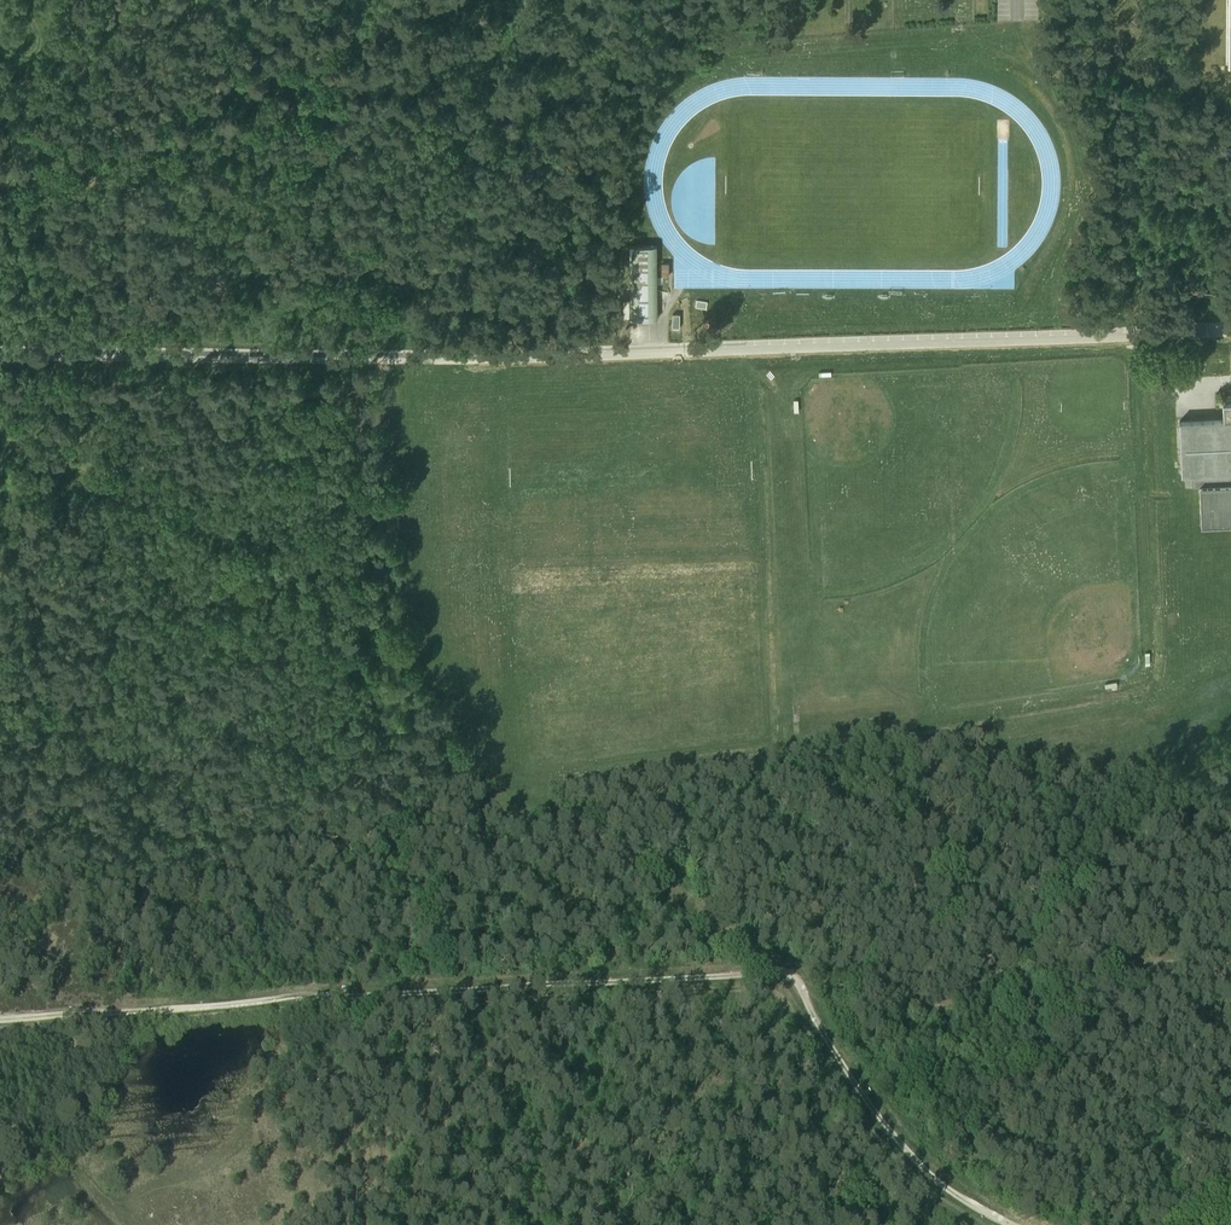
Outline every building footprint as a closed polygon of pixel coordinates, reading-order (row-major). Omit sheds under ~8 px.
[(656,246),(630,246),(630,320),(634,320),(657,320),(656,246)] [(697,301),(696,308),(706,310),(707,303),(697,301)] [(1222,402),(1222,418),(1178,419),(1180,473),(1191,472),(1192,486),(1199,486),(1201,524),(1230,523),(1230,402),(1222,402)]
